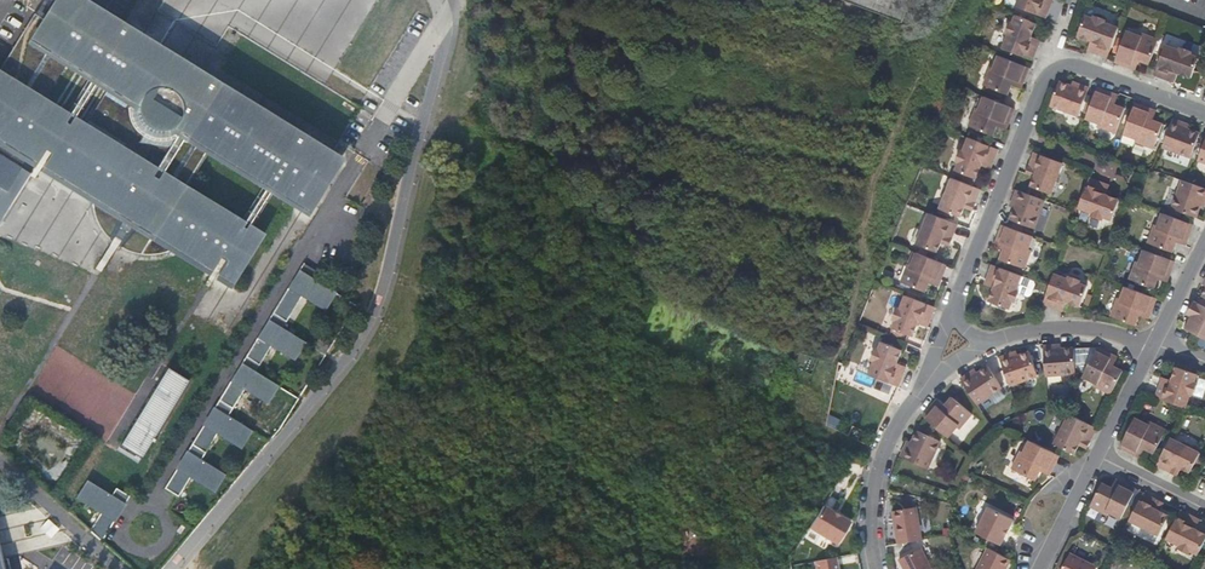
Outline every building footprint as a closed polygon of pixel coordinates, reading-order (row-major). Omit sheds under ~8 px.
[(196,172),(210,149),(211,148),(200,141),(199,143),(196,142),(193,140),(186,140),(189,136),(189,135),(193,129),(303,201),(320,173),(296,158),(306,141),(297,135),(288,148),(284,146),(286,142),(270,133),(263,144),(206,109),(220,86),(211,81),(197,102),(189,98),(188,95),(184,90),(178,85),(168,80),(162,78),(158,78),(124,57),(136,38),(132,36),(134,32),(121,24),(119,28),(85,6),(87,3),(83,0),(58,0),(59,1),(52,14),(58,18),(55,23),(39,12),(1,72),(0,73),(0,227),(50,148),(55,140),(106,172),(105,176),(104,177),(100,174),(96,183),(95,194),(95,204),(96,211),(99,217),(103,224),(111,232),(144,254),(149,254),(155,255),(160,254),(165,253),(171,252),(173,251),(178,248),(181,246),(183,244),(185,241),(172,231),(176,226),(218,252),(217,254),(241,269),(258,244),(199,208),(188,224),(170,212),(185,189),(196,172)] [(58,0),(46,0),(39,12),(55,23),(58,18),(52,14),(59,1),(58,0)] [(905,23),(913,0),(844,0),(905,23)] [(1046,19),(1052,5),(1047,3),(1048,0),(1021,0),(1017,8),(1040,17),(1046,19)] [(229,29),(327,80),(339,58),(331,54),(334,48),(323,43),(320,50),(307,44),(306,45),(278,30),(281,26),(242,5),(229,29)] [(1037,24),(1018,16),(1015,24),(1013,25),(1011,26),(1008,32),(1010,37),(1004,50),(1033,62),(1039,47),(1034,44),(1036,39),(1031,37),(1037,24)] [(1084,16),(1077,36),(1091,42),(1089,45),(1095,47),(1092,53),(1108,59),(1119,29),(1105,24),(1103,21),(1097,18),(1095,18),(1091,19),(1084,16)] [(1139,61),(1149,65),(1158,40),(1139,33),(1138,36),(1126,31),(1114,61),(1115,62),(1115,63),(1130,69),(1134,59),(1139,61)] [(211,81),(134,32),(132,36),(136,38),(124,57),(158,78),(162,78),(168,80),(178,85),(184,90),(188,95),(189,98),(197,102),(211,81)] [(1165,45),(1157,67),(1154,76),(1168,81),(1171,74),(1177,76),(1178,74),(1192,79),(1199,59),(1192,57),(1189,51),(1185,50),(1182,49),(1179,51),(1165,45)] [(1029,69),(1000,57),(995,69),(992,67),(984,86),(1008,95),(1009,96),(1012,86),(1013,86),(1015,82),(1023,85),(1029,69)] [(1059,82),(1055,92),(1056,92),(1051,106),(1080,117),(1089,89),(1080,85),(1079,88),(1072,85),(1071,87),(1059,82)] [(297,135),(220,86),(206,109),(263,144),(270,133),(286,142),(284,146),(288,148),(297,135)] [(1095,91),(1086,118),(1098,122),(1097,126),(1115,133),(1124,109),(1114,105),(1109,103),(1113,94),(1097,88),(1095,91)] [(1004,105),(985,98),(980,111),(978,110),(970,127),(991,136),(993,137),(998,126),(999,127),(1001,123),(1008,126),(1015,109),(1004,105)] [(1150,110),(1135,103),(1131,112),(1124,134),(1136,139),(1136,142),(1154,148),(1163,125),(1153,122),(1153,121),(1147,118),(1150,110)] [(1182,122),(1173,119),(1170,128),(1163,147),(1191,158),(1200,135),(1188,130),(1188,128),(1181,126),(1182,122)] [(340,162),(306,141),(296,158),(320,173),(303,201),(193,129),(189,135),(200,141),(211,148),(210,149),(305,211),(321,185),(325,187),(340,162)] [(987,145),(970,139),(965,153),(960,155),(957,161),(959,166),(956,172),(974,180),(975,178),(976,179),(982,166),(985,168),(987,164),(992,166),(999,150),(987,145)] [(47,163),(95,194),(96,183),(100,174),(104,177),(105,176),(106,172),(55,140),(50,148),(55,151),(47,163)] [(1035,177),(1031,187),(1052,194),(1063,164),(1035,154),(1029,169),(1033,171),(1032,176),(1035,177)] [(971,186),(953,179),(941,211),(958,218),(959,217),(961,217),(965,207),(968,209),(970,205),(974,207),(981,190),(971,186)] [(1106,185),(1090,179),(1078,209),(1092,215),(1094,219),(1100,221),(1105,219),(1112,222),(1120,201),(1107,196),(1107,193),(1103,191),(1106,185)] [(1190,183),(1184,181),(1173,209),(1197,218),(1201,207),(1203,207),(1204,202),(1204,189),(1190,183)] [(262,238),(185,189),(170,212),(188,224),(199,208),(258,244),(262,238)] [(1029,195),(1017,190),(1013,199),(1016,200),(1014,208),(1015,208),(1010,220),(1035,229),(1045,201),(1029,195)] [(955,224),(930,214),(917,245),(937,254),(942,243),(945,244),(950,245),(951,241),(958,225),(955,224)] [(1188,242),(1194,225),(1163,214),(1158,228),(1155,227),(1149,244),(1172,253),(1177,243),(1179,238),(1188,242)] [(232,282),(241,269),(217,254),(218,252),(176,226),(172,231),(185,241),(183,244),(181,246),(178,248),(232,282)] [(1007,227),(1004,226),(997,241),(1006,245),(1005,250),(1001,260),(1026,269),(1033,250),(1030,249),(1035,237),(1007,227)] [(1169,278),(1175,262),(1170,260),(1145,251),(1140,263),(1137,263),(1131,281),(1155,290),(1159,280),(1161,275),(1169,278)] [(935,260),(917,254),(912,266),(910,266),(902,284),(926,293),(930,283),(931,283),(933,279),(940,282),(947,265),(935,260)] [(995,289),(990,303),(1010,311),(1014,301),(1017,301),(1020,293),(1018,290),(1020,283),(1023,277),(998,268),(993,266),(987,281),(994,283),(992,288),(995,289)] [(298,282),(304,271),(302,270),(296,280),(298,282)] [(339,292),(315,278),(304,271),(298,282),(296,280),(276,313),(289,321),(306,293),(309,294),(310,296),(309,297),(328,309),(339,292)] [(1067,302),(1081,307),(1087,288),(1081,285),(1079,280),(1072,278),(1067,280),(1054,275),(1050,287),(1043,305),(1057,310),(1060,303),(1066,305),(1067,302)] [(1151,314),(1156,299),(1152,297),(1126,287),(1121,299),(1118,300),(1112,317),(1136,326),(1140,316),(1142,311),(1151,314)] [(922,302),(906,297),(901,309),(897,310),(894,317),(896,320),(893,329),(909,336),(913,338),(919,325),(921,326),(928,328),(930,323),(936,308),(922,302)] [(1197,302),(1190,316),(1198,320),(1196,324),(1194,323),(1190,331),(1204,339),(1204,306),(1197,302)] [(272,320),(266,330),(268,331),(274,322),(272,320)] [(268,331),(266,330),(249,357),(263,366),(276,345),(278,347),(278,349),(297,361),(308,343),(274,322),(268,331)] [(220,358),(180,334),(120,435),(160,459),(220,358)] [(873,363),(869,375),(898,388),(904,372),(898,369),(899,364),(898,364),(903,351),(881,343),(878,350),(874,351),(873,353),(871,357),(874,361),(873,363)] [(1054,346),(1043,346),(1043,349),(1045,377),(1076,374),(1074,349),(1061,350),(1061,348),(1054,349),(1054,346)] [(1113,356),(1097,348),(1094,353),(1083,376),(1095,383),(1093,387),(1111,395),(1123,372),(1113,367),(1109,365),(1113,356)] [(1009,355),(999,358),(1000,361),(1009,387),(1038,377),(1031,352),(1018,357),(1017,355),(1010,357),(1009,355)] [(241,376),(248,365),(246,364),(239,374),(241,376)] [(282,387),(248,365),(241,376),(239,374),(218,410),(221,412),(214,422),(212,420),(191,455),(193,456),(187,466),(185,464),(169,491),(182,499),(194,479),(219,493),(228,477),(204,463),(221,435),(245,449),(255,432),(231,418),(249,390),(252,392),(251,393),(271,406),(282,387)] [(969,375),(960,380),(964,387),(977,406),(1003,389),(989,368),(977,375),(977,374),(976,374),(971,377),(969,375)] [(1197,375),(1176,368),(1172,381),(1170,380),(1168,385),(1161,383),(1156,398),(1185,408),(1187,409),(1191,396),(1195,393),(1197,387),(1195,383),(1197,375)] [(935,403),(923,417),(925,419),(948,438),(957,428),(960,430),(973,414),(953,397),(945,406),(943,410),(935,403)] [(938,400),(935,403),(943,410),(945,406),(938,400)] [(221,412),(218,410),(212,420),(214,422),(221,412)] [(1088,444),(1095,428),(1067,414),(1052,444),(1063,449),(1073,454),(1078,445),(1081,446),(1082,441),(1088,444)] [(838,427),(839,417),(828,416),(827,426),(838,427)] [(1134,420),(1124,439),(1120,448),(1121,450),(1123,449),(1135,456),(1139,447),(1144,449),(1154,454),(1165,432),(1148,423),(1146,426),(1134,420)] [(905,447),(900,457),(929,470),(941,442),(917,431),(912,443),(910,442),(907,448),(905,447)] [(1181,469),(1190,474),(1200,454),(1201,452),(1171,437),(1160,458),(1156,467),(1172,474),(1174,469),(1179,472),(1181,469)] [(1050,470),(1059,456),(1029,441),(1023,453),(1021,452),(1012,469),(1035,481),(1039,472),(1042,466),(1050,470)] [(1139,447),(1135,456),(1139,458),(1144,449),(1139,447)] [(191,455),(185,464),(187,466),(193,456),(191,455)] [(1039,472),(1048,476),(1050,470),(1042,466),(1039,472)] [(1115,481),(1111,489),(1110,490),(1115,492),(1120,483),(1115,481)] [(104,513),(94,532),(106,543),(122,515),(119,514),(124,504),(127,505),(132,496),(118,489),(114,497),(90,483),(81,500),(104,513)] [(1115,492),(1110,490),(1101,485),(1089,508),(1106,516),(1107,514),(1120,520),(1135,491),(1120,483),(1115,492)] [(1158,512),(1159,511),(1160,509),(1155,506),(1157,502),(1142,494),(1128,523),(1158,537),(1168,517),(1158,512)] [(852,520),(824,502),(810,525),(837,543),(852,520)] [(122,515),(127,505),(124,504),(119,514),(122,515)] [(891,510),(896,543),(921,539),(916,506),(891,510)] [(988,506),(985,511),(1008,523),(1011,518),(988,506)] [(1008,523),(985,511),(974,532),(999,545),(1010,524),(1008,523)] [(1204,542),(1204,536),(1195,530),(1196,527),(1192,525),(1195,518),(1180,511),(1176,520),(1165,540),(1178,547),(1179,551),(1186,554),(1190,552),(1198,556),(1204,542)] [(52,520),(5,530),(7,539),(3,540),(7,555),(53,545),(51,533),(55,533),(52,520)] [(996,552),(987,547),(983,555),(992,560),(996,552)] [(904,568),(931,568),(921,548),(898,559),(904,568)] [(983,555),(975,568),(1005,568),(1010,560),(996,552),(992,560),(983,555)] [(1096,568),(1069,554),(1061,568),(1095,568),(1096,568)] [(835,556),(813,560),(814,568),(837,568),(835,556)]
